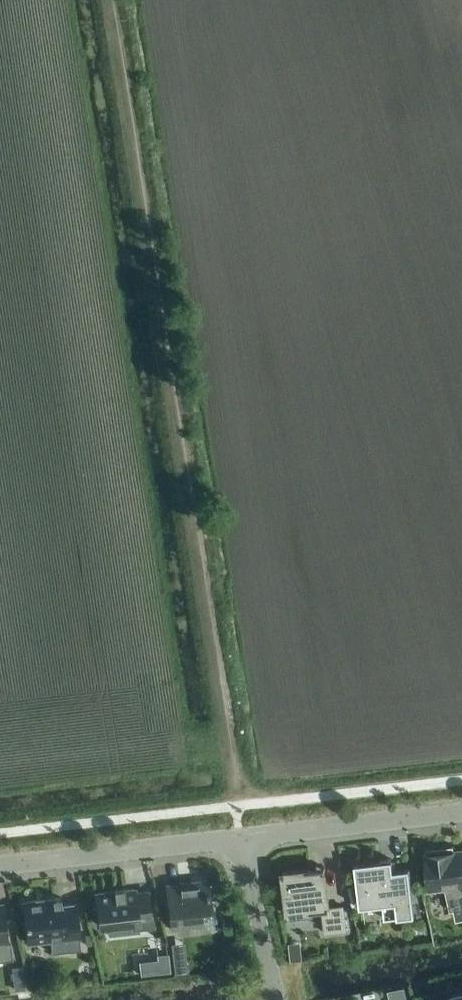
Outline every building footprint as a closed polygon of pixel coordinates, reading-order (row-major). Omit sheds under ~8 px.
[(430,889),(447,887),(452,909),(461,906),(461,851),(446,853),(446,849),(427,851),(428,855),(426,855),(430,889)] [(392,859),(355,863),(360,906),(383,904),(384,919),(415,915),(409,868),(394,870),(392,859)] [(311,917),(310,911),(322,910),(325,932),(346,930),(343,906),(329,907),(325,867),(283,872),(285,892),(281,892),(283,910),(287,910),(288,914),(290,913),(291,919),(311,917)] [(210,906),(207,881),(166,886),(171,929),(202,925),(217,923),(215,905),(210,906)] [(155,928),(151,909),(149,909),(147,892),(145,892),(134,894),(134,889),(124,891),(124,888),(114,890),(114,892),(96,894),(98,908),(93,908),(96,922),(99,922),(100,927),(107,926),(109,936),(138,933),(138,930),(155,928)] [(23,903),(27,944),(50,942),(51,954),(80,950),(79,938),(76,905),(62,906),(61,898),(23,903)] [(12,960),(10,944),(6,944),(2,905),(0,905),(0,961),(12,960)] [(185,953),(172,955),(175,974),(187,972),(185,953)] [(141,956),(142,969),(171,967),(170,954),(141,956)] [(24,989),(22,967),(11,968),(14,991),(24,989)] [(386,991),(388,999),(391,999),(404,997),(402,987),(386,991)]
